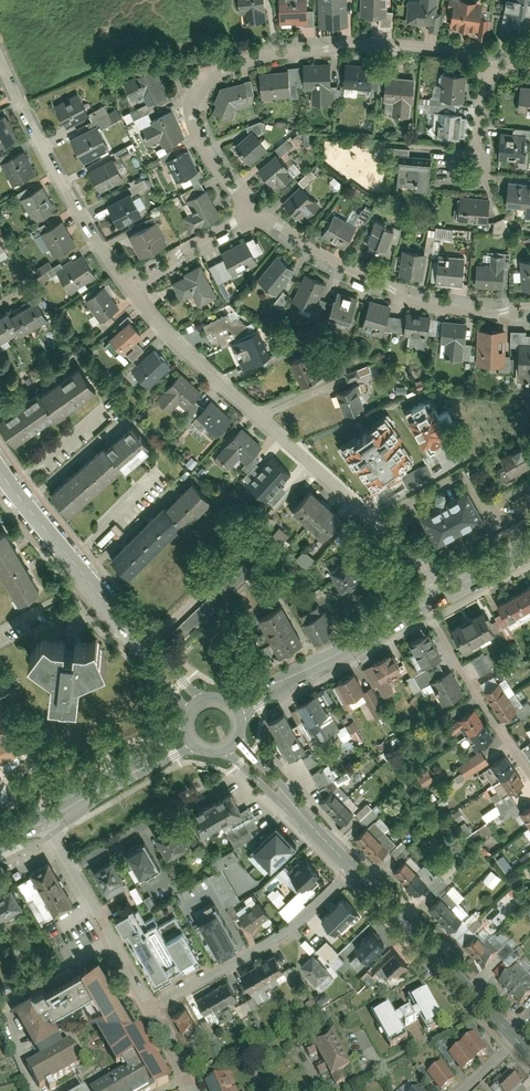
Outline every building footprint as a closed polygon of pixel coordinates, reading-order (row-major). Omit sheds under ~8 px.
[(240,13),(243,12),(244,20),(267,18),(265,0),(239,0),(240,13)] [(281,22),(308,21),(308,0),(280,0),(281,22)] [(319,24),(348,24),(347,0),(318,0),(319,24)] [(361,14),(379,14),(379,24),(393,25),(393,9),(387,9),(387,0),(361,0),(361,14)] [(406,21),(429,23),(428,30),(439,30),(441,11),(436,10),(437,0),(408,0),(406,21)] [(451,25),(478,28),(477,38),(488,39),(491,17),(480,16),(482,1),(477,0),(454,0),(451,25)] [(506,7),(512,7),(511,21),(529,23),(529,0),(506,0),(506,7)] [(374,66),(348,63),(344,87),(370,90),(374,66)] [(334,107),(334,65),(302,65),(302,89),(314,89),(314,107),(334,107)] [(287,71),(259,74),(262,98),(290,95),(287,71)] [(164,100),(150,72),(130,81),(143,110),(164,100)] [(439,98),(464,100),(466,74),(440,72),(439,98)] [(416,78),(382,74),(380,97),(394,99),(392,114),(412,117),(416,78)] [(253,107),(249,84),(219,89),(210,112),(234,122),(239,109),(253,107)] [(519,88),(518,106),(529,107),(529,89),(519,88)] [(79,95),(51,108),(60,129),(89,115),(79,95)] [(438,113),(437,135),(458,137),(460,114),(438,113)] [(182,139),(171,114),(149,123),(151,127),(139,132),(145,147),(160,141),(162,147),(182,139)] [(5,115),(0,117),(0,148),(16,141),(5,115)] [(99,127),(72,142),(83,162),(110,148),(99,127)] [(255,129),(233,146),(246,163),(268,147),(255,129)] [(528,159),(529,138),(500,136),(499,157),(528,159)] [(281,139),(273,149),(280,155),(288,145),(281,139)] [(115,156),(133,147),(130,142),(113,152),(115,156)] [(197,170),(187,151),(166,161),(176,181),(197,170)] [(35,173),(23,152),(1,164),(13,186),(35,173)] [(275,156),(255,175),(267,188),(273,182),(282,191),(296,178),(275,156)] [(431,188),(434,160),(400,156),(397,185),(431,188)] [(115,161),(89,174),(99,194),(125,181),(115,161)] [(301,186),(314,174),(309,168),(296,180),(301,186)] [(133,181),(132,178),(126,180),(130,192),(151,184),(148,175),(133,181)] [(507,184),(506,203),(527,204),(526,218),(529,218),(529,185),(507,184)] [(300,186),(282,204),(294,217),(301,211),(308,218),(320,206),(300,186)] [(190,213),(182,218),(189,230),(218,214),(204,188),(182,199),(190,213)] [(53,209),(41,189),(21,200),(33,221),(53,209)] [(141,214),(131,197),(109,209),(119,227),(141,214)] [(489,219),(490,199),(459,197),(458,218),(489,219)] [(347,248),(358,228),(334,214),(322,235),(347,248)] [(495,236),(509,231),(504,216),(490,221),(495,236)] [(386,254),(392,232),(386,230),(388,223),(374,219),(365,247),(386,254)] [(59,221),(40,233),(54,255),(73,244),(59,221)] [(147,226),(128,236),(140,257),(158,247),(147,226)] [(452,230),(428,226),(424,249),(430,250),(433,236),(451,240),(452,230)] [(261,262),(251,240),(220,255),(230,276),(261,262)] [(421,252),(403,248),(397,276),(415,280),(421,252)] [(511,286),(512,256),(489,255),(489,268),(476,267),(475,285),(511,286)] [(295,269),(278,256),(259,280),(276,293),(295,269)] [(520,259),(522,291),(529,290),(529,258),(520,259)] [(96,275),(86,259),(59,277),(69,293),(96,275)] [(464,283),(464,262),(435,262),(435,283),(464,283)] [(203,264),(169,282),(179,302),(191,295),(196,306),(219,294),(203,264)] [(327,283),(307,275),(296,303),(316,311),(327,283)] [(102,287),(85,299),(100,319),(116,307),(102,287)] [(281,290),(272,302),(279,307),(288,295),(281,290)] [(358,299),(339,293),(331,319),(351,325),(358,299)] [(0,314),(0,341),(13,333),(15,337),(47,318),(35,299),(7,316),(4,311),(0,314)] [(382,328),(388,307),(367,301),(361,323),(382,328)] [(238,306),(203,322),(216,348),(231,341),(250,333),(238,306)] [(389,314),(385,325),(398,330),(402,318),(389,314)] [(427,337),(430,319),(404,315),(401,333),(427,337)] [(130,319),(109,337),(122,352),(143,334),(130,319)] [(465,322),(441,321),(440,343),(446,343),(445,360),(459,361),(459,345),(464,345),(465,322)] [(503,328),(476,328),(475,364),(502,364),(503,328)] [(250,333),(231,341),(242,367),(260,359),(263,366),(287,355),(284,347),(270,353),(260,329),(250,333)] [(516,347),(517,381),(529,381),(529,346),(516,347)] [(311,350),(290,359),(301,384),(321,375),(311,350)] [(169,366),(154,351),(133,373),(148,388),(169,366)] [(346,379),(369,371),(367,364),(344,372),(346,379)] [(78,370),(36,398),(32,393),(0,415),(0,430),(9,443),(48,416),(51,422),(94,393),(78,370)] [(168,391),(158,403),(168,413),(178,402),(185,409),(200,393),(179,374),(165,389),(168,391)] [(357,384),(336,392),(344,414),(366,406),(357,384)] [(447,430),(436,405),(429,408),(425,401),(412,407),(415,414),(410,416),(422,442),(447,430)] [(212,402),(196,422),(216,438),(232,418),(212,402)] [(355,438),(340,448),(365,485),(378,476),(382,480),(393,473),(390,469),(413,454),(387,416),(371,427),(374,431),(358,442),(355,438)] [(106,449),(122,470),(149,449),(133,428),(106,449)] [(238,432),(216,458),(228,468),(237,457),(247,465),(259,449),(238,432)] [(523,444),(499,454),(505,465),(496,470),(501,481),(508,483),(518,479),(520,470),(529,465),(529,458),(523,444)] [(79,471),(96,491),(122,470),(106,449),(79,471)] [(293,474),(274,457),(249,486),(268,502),(293,474)] [(400,476),(405,488),(432,475),(426,463),(400,476)] [(52,492),(69,513),(96,491),(79,471),(52,492)] [(206,499),(190,482),(162,508),(178,525),(206,499)] [(327,502),(312,488),(293,509),(308,522),(327,502)] [(484,517),(469,488),(421,513),(436,542),(484,517)] [(342,515),(327,502),(308,522),(323,536),(342,515)] [(178,525),(162,508),(134,533),(151,551),(178,525)] [(277,525),(267,537),(278,546),(288,534),(277,525)] [(25,558),(7,527),(0,532),(0,562),(5,570),(25,558)] [(151,551),(134,533),(107,559),(123,577),(151,551)] [(293,559),(304,568),(313,559),(302,549),(293,559)] [(364,575),(351,554),(330,567),(342,588),(364,575)] [(22,601),(43,589),(25,558),(5,570),(22,601)] [(524,590),(510,598),(522,619),(529,615),(529,602),(524,590)] [(209,592),(169,632),(179,642),(219,601),(209,592)] [(522,619),(510,598),(496,606),(508,627),(522,619)] [(271,611),(281,629),(293,623),(283,604),(271,611)] [(336,628),(325,608),(305,619),(315,639),(336,628)] [(258,617),(268,636),(281,629),(271,611),(258,617)] [(482,612),(451,629),(462,650),(494,633),(482,612)] [(278,655),(303,641),(293,623),(281,629),(268,636),(278,655)] [(424,635),(407,644),(419,667),(436,658),(424,635)] [(51,673),(49,699),(78,701),(79,677),(107,664),(95,641),(86,644),(74,643),(74,649),(64,649),(64,642),(54,641),(45,636),(29,656),(51,673)] [(478,675),(491,670),(484,652),(470,657),(478,675)] [(400,674),(391,657),(371,668),(380,684),(400,674)] [(457,695),(445,672),(429,681),(442,704),(457,695)] [(352,675),(336,683),(347,708),(364,700),(352,675)] [(508,698),(500,686),(488,693),(496,705),(508,698)] [(309,698),(295,705),(305,725),(319,717),(309,698)] [(516,710),(508,698),(496,705),(504,717),(516,710)] [(518,715),(529,712),(529,707),(528,701),(515,705),(518,715)] [(30,748),(8,707),(0,711),(0,764),(30,748)] [(481,724),(471,710),(458,720),(468,733),(481,724)] [(302,749),(283,714),(268,722),(288,757),(302,749)] [(490,737),(481,724),(468,733),(477,747),(490,737)] [(488,763),(481,752),(462,763),(469,775),(488,763)] [(512,772),(503,760),(492,768),(501,780),(512,772)] [(321,768),(329,779),(334,775),(326,765),(321,768)] [(425,769),(414,776),(421,786),(432,779),(425,769)] [(521,784),(512,772),(501,780),(510,793),(521,784)] [(231,791),(211,802),(222,823),(243,812),(231,791)] [(332,793),(321,803),(331,814),(342,805),(332,793)] [(363,825),(376,812),(365,801),(352,814),(363,825)] [(211,802),(190,813),(201,835),(222,823),(211,802)] [(342,805),(331,814),(341,826),(352,817),(342,805)] [(519,813),(528,826),(529,825),(529,806),(519,813)] [(176,823),(155,834),(167,856),(188,845),(176,823)] [(294,844),(276,825),(252,848),(270,867),(294,844)] [(241,841),(234,827),(225,832),(233,846),(241,841)] [(369,827),(356,838),(366,849),(378,838),(369,827)] [(378,838),(366,849),(375,861),(388,849),(378,838)] [(391,849),(399,858),(408,850),(400,841),(391,849)] [(159,867),(145,843),(127,852),(141,877),(159,867)] [(231,849),(207,861),(212,872),(206,875),(222,907),(237,900),(221,866),(236,859),(231,849)] [(504,872),(511,867),(503,854),(496,859),(504,872)] [(320,872),(306,858),(290,874),(304,888),(320,872)] [(73,903),(49,861),(30,872),(55,914),(73,903)] [(106,893),(126,883),(115,862),(95,872),(106,893)] [(405,862),(393,874),(404,885),(416,873),(405,862)] [(490,869),(481,880),(492,888),(500,878),(490,869)] [(416,873),(404,885),(415,895),(426,883),(416,873)] [(12,886),(0,892),(0,918),(0,919),(23,907),(12,886)] [(273,887),(266,895),(277,906),(284,899),(273,887)] [(438,897),(427,908),(438,919),(449,909),(438,897)] [(355,911),(342,898),(328,912),(341,925),(355,911)] [(269,915),(258,899),(238,912),(249,928),(269,915)] [(119,917),(157,987),(201,964),(176,917),(160,925),(155,916),(145,921),(137,907),(119,917)] [(449,909),(438,919),(449,931),(461,920),(449,909)] [(236,946),(217,912),(197,923),(216,957),(236,946)] [(385,945),(372,931),(356,946),(369,960),(385,945)] [(476,936),(465,946),(475,957),(487,947),(476,936)] [(304,939),(299,943),(308,952),(313,948),(304,939)] [(334,970),(345,960),(324,940),(313,950),(334,970)] [(98,947),(6,997),(40,1059),(25,1067),(36,1088),(84,1062),(74,1045),(66,1050),(52,1024),(87,1005),(125,1074),(93,1090),(149,1090),(170,1079),(98,947)] [(487,947),(475,957),(486,968),(497,958),(487,947)] [(407,966),(393,952),(375,970),(389,984),(407,966)] [(283,969),(274,953),(257,963),(267,979),(283,969)] [(314,953),(301,964),(317,983),(330,971),(314,953)] [(267,979),(257,963),(240,973),(250,989),(267,979)] [(357,978),(368,988),(376,980),(365,969),(357,978)] [(509,970),(498,981),(509,992),(520,981),(509,970)] [(237,1000),(228,981),(212,990),(221,1008),(237,1000)] [(509,992),(520,1002),(529,992),(529,991),(520,981),(509,992)] [(221,1008),(212,990),(196,998),(205,1016),(221,1008)] [(389,1005),(373,1013),(391,1048),(409,1039),(401,1025),(405,1023),(406,1026),(421,1018),(427,1029),(442,1021),(425,990),(409,998),(415,1010),(413,1012),(411,1009),(395,1017),(389,1005)] [(326,996),(315,1004),(318,1008),(329,1001),(326,996)] [(186,1007),(171,1016),(182,1036),(197,1028),(186,1007)] [(352,1067),(333,1029),(314,1039),(316,1044),(306,1049),(310,1058),(319,1053),(324,1062),(315,1067),(320,1075),(329,1071),(333,1077),(352,1067)] [(486,1050),(474,1034),(461,1043),(462,1045),(450,1054),(463,1072),(476,1062),(474,1059),(486,1050)] [(443,1063),(428,1074),(440,1090),(441,1090),(455,1080),(443,1063)] [(523,1085),(510,1072),(496,1084),(502,1090),(517,1090),(523,1085)] [(203,1082),(207,1090),(237,1090),(235,1087),(232,1088),(225,1073),(203,1082)]
